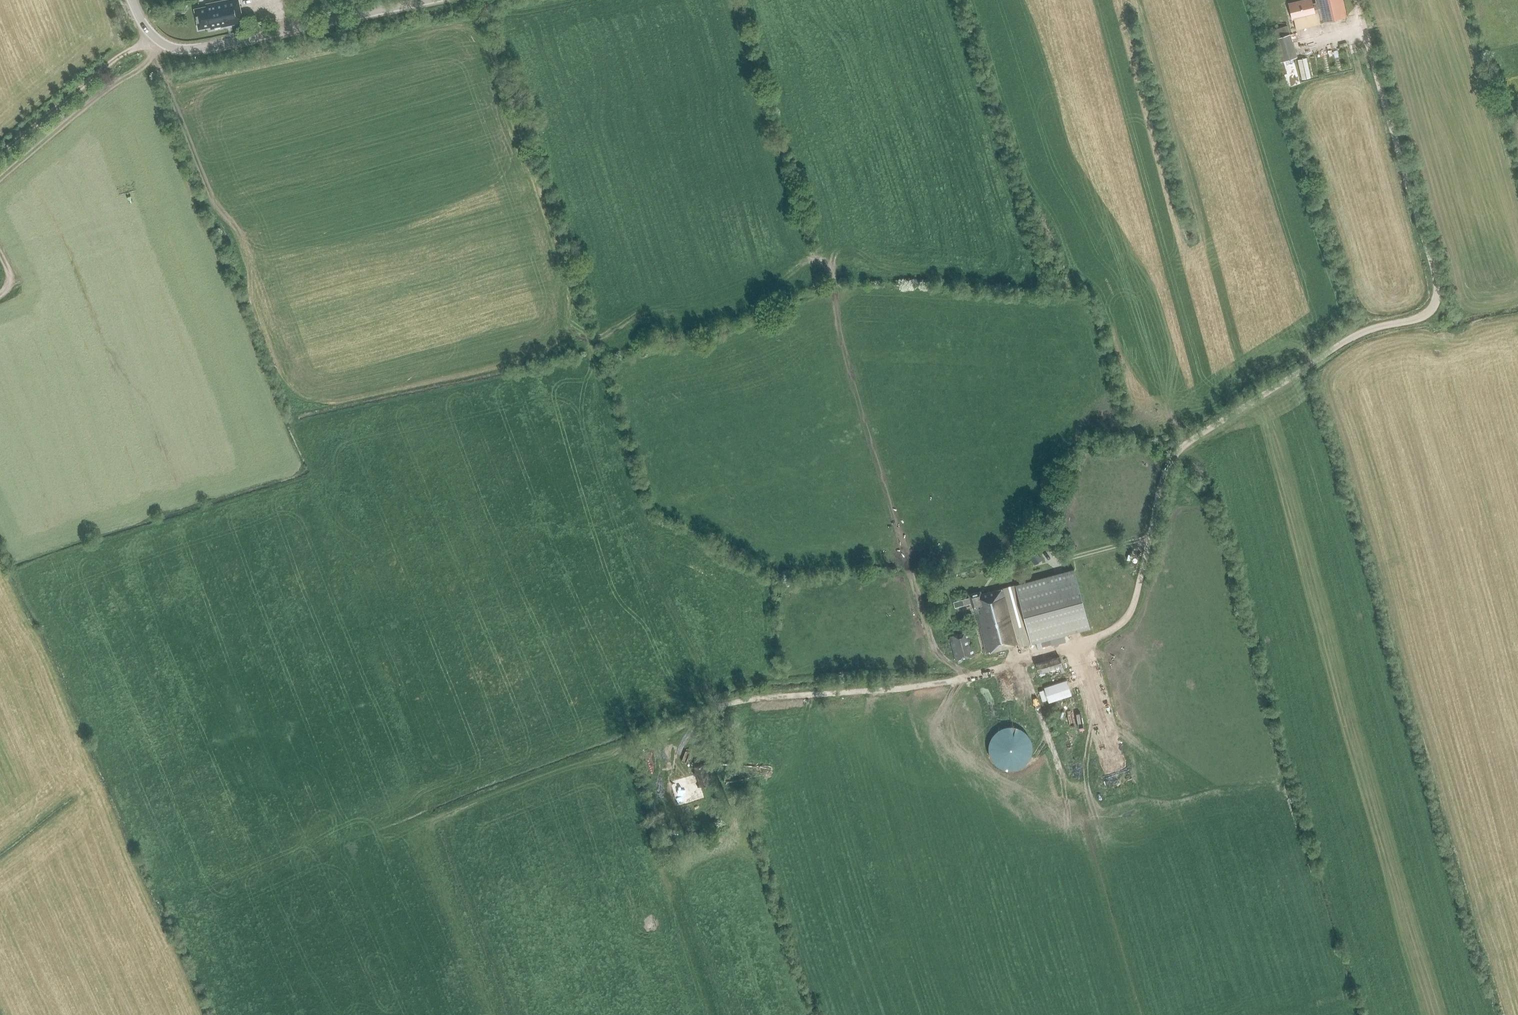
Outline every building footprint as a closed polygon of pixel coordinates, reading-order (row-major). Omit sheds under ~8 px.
[(243,22),(238,0),(224,0),(205,4),(206,7),(195,9),(199,28),(210,26),(211,29),(243,22)] [(1320,22),(1322,22),(1323,22),(1323,23),(1344,18),(1344,17),(1346,17),(1342,0),(1315,0),(1316,3),(1312,3),(1311,0),(1303,0),(1288,3),(1292,20),(1293,20),(1296,30),(1321,25),(1320,22)] [(1269,39),(1277,65),(1278,65),(1281,75),(1287,73),(1283,61),(1296,57),(1287,27),(1270,32),(1272,38),(1269,39)] [(1028,556),(1034,565),(1042,560),(1036,551),(1028,556)] [(1035,642),(1037,650),(1043,648),(1042,646),(1065,640),(1063,634),(1089,628),(1073,570),(1004,588),(981,594),(980,591),(969,594),(970,597),(953,601),(954,607),(971,603),(972,607),(974,606),(986,652),(1019,644),(1019,646),(1035,642)] [(974,655),(968,631),(949,636),(955,660),(974,655)] [(1039,662),(1044,679),(1067,672),(1061,655),(1039,662)] [(1051,702),(1074,694),(1069,679),(1046,687),(1051,702)] [(989,742),(988,748),(989,754),(991,759),(994,764),(999,767),(1004,770),(1010,770),(1016,770),(1021,767),(1026,764),(1029,759),(1031,754),(1032,748),(1031,742),(1029,737),(1026,733),(1021,729),(1016,727),(1010,726),(1004,727),(999,729),(994,733),(991,737),(989,742)] [(1122,738),(1099,743),(1106,777),(1129,773),(1122,738)] [(697,788),(710,784),(705,763),(693,767),(695,773),(693,774),(694,777),(694,778),(697,788)]
